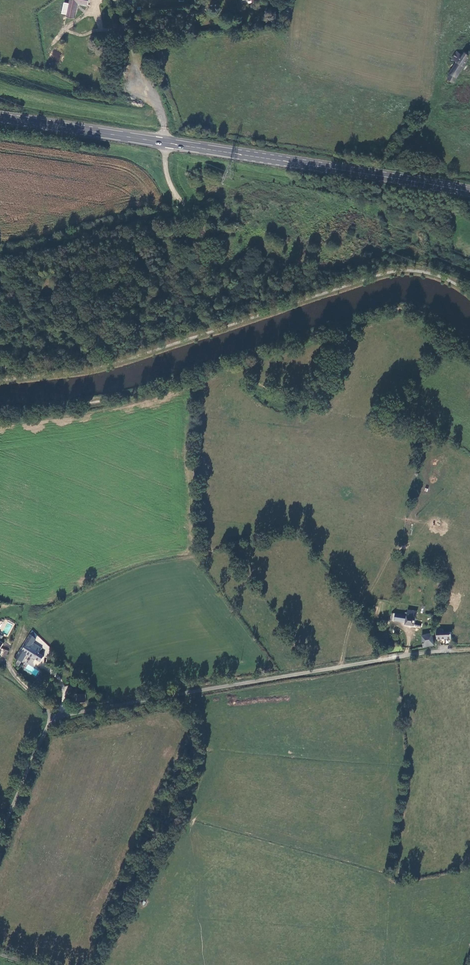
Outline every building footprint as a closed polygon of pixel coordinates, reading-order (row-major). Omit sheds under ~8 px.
[(63,2),(61,13),(68,14),(67,17),(74,18),(78,3),(89,5),(90,0),(70,0),(70,3),(63,2)] [(469,54),(469,53),(467,52),(466,54),(462,52),(460,56),(456,53),(452,61),(455,63),(447,76),(448,77),(446,80),(452,84),(469,54)] [(405,624),(421,627),(422,620),(415,619),(416,612),(408,611),(407,616),(392,614),(391,621),(405,623),(405,624)] [(437,629),(439,639),(449,638),(448,633),(440,633),(440,629),(437,629)] [(35,638),(33,635),(29,633),(15,657),(21,661),(26,653),(35,658),(40,661),(43,656),(38,652),(42,647),(33,642),(35,638)]
